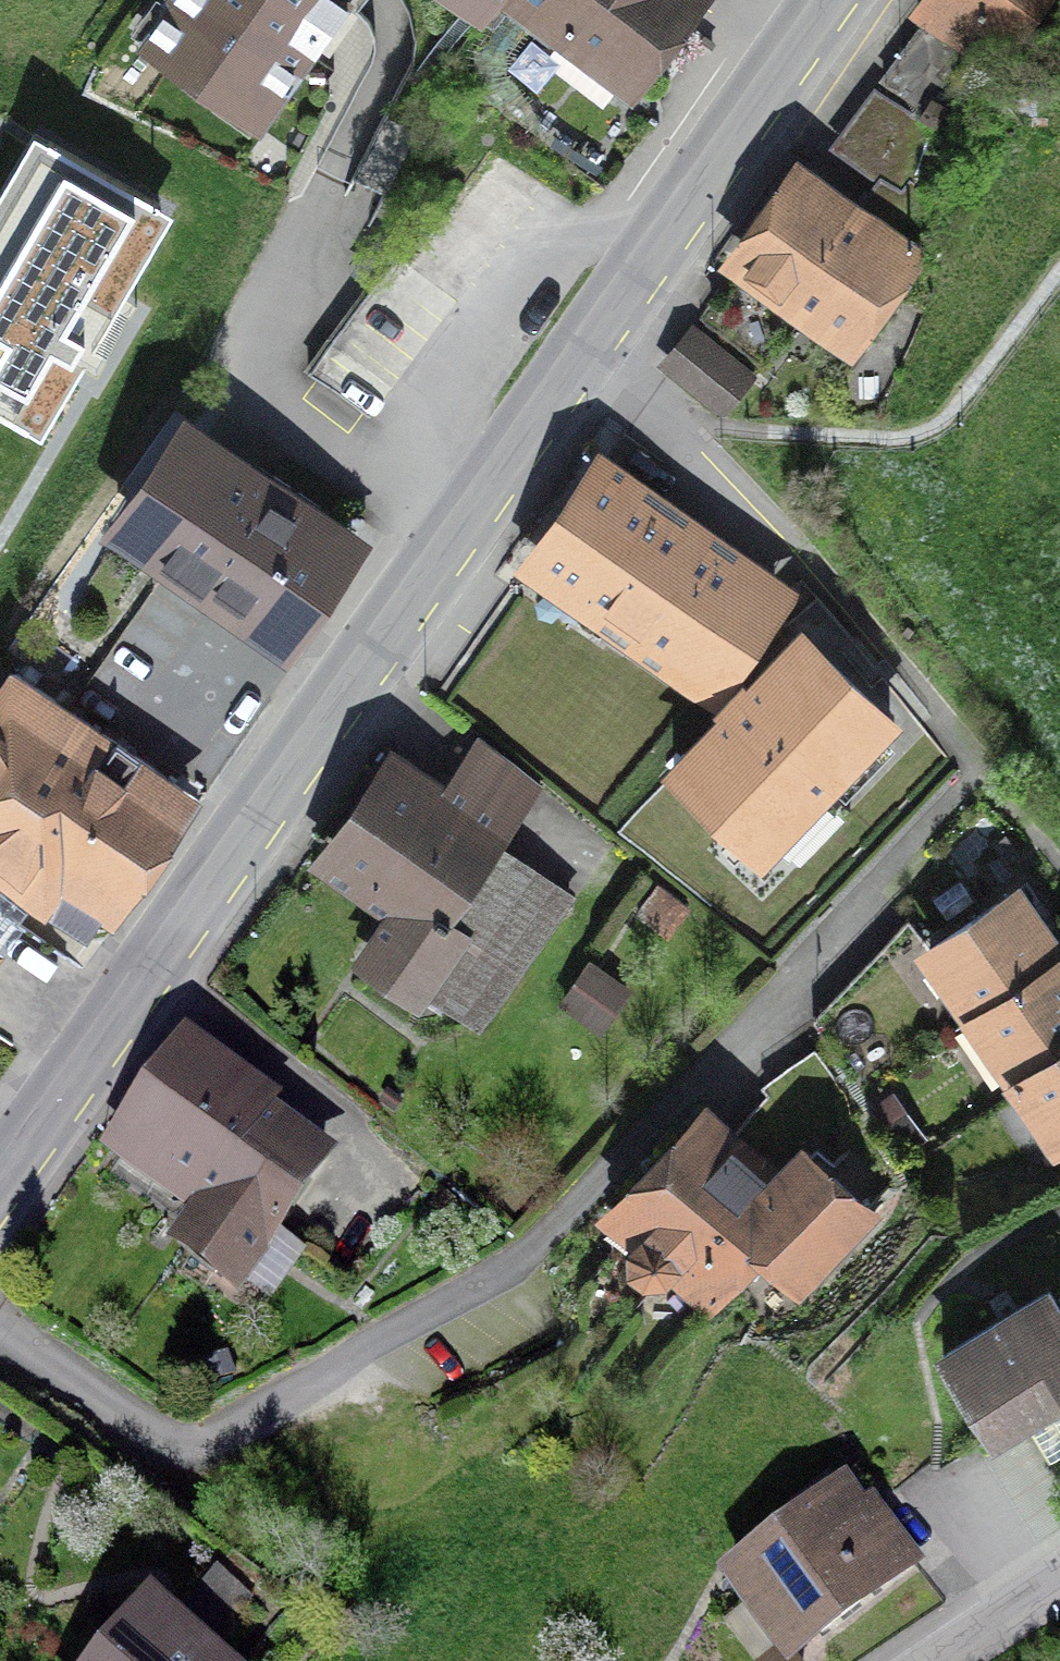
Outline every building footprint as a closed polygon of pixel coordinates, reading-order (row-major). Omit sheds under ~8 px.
[(145,38),(189,70),(197,59),(265,107),(310,44),(316,48),(348,4),(342,0),(172,0),(145,38)] [(630,74),(686,0),(532,0),(630,74)] [(918,20),(926,25),(906,52),(964,96),(1036,0),(933,0),(918,20)] [(906,52),(883,82),(942,126),(964,96),(906,52)] [(878,92),(836,149),(882,183),(883,182),(912,203),(934,133),(878,92)] [(414,154),(380,135),(345,199),(379,217),(414,154)] [(33,142),(0,198),(0,421),(38,444),(169,222),(33,142)] [(797,181),(743,255),(851,334),(935,220),(912,203),(883,182),(882,183),(853,222),(797,181)] [(368,410),(430,329),(380,291),(318,372),(368,410)] [(693,337),(672,362),(728,409),(749,384),(693,337)] [(185,440),(128,521),(286,631),(356,533),(275,476),(262,494),(185,440)] [(597,476),(540,556),(719,682),(776,602),(597,476)] [(673,770),(761,854),(890,720),(802,636),(750,690),(742,682),(717,708),(725,716),(673,770)] [(183,789),(18,674),(0,699),(0,857),(91,920),(183,789)] [(529,775),(495,749),(477,772),(511,799),(529,775)] [(460,879),(488,840),(390,771),(333,851),(413,907),(374,962),(421,995),(426,988),(479,1025),(570,896),(514,857),(486,897),(460,879)] [(930,948),(974,1014),(1058,958),(1014,892),(930,948)] [(970,1015),(910,927),(818,1023),(863,1089),(970,1015)] [(1017,1078),(1059,1050),(1059,960),(1058,958),(974,1014),(1017,1078)] [(590,965),(564,1001),(601,1027),(627,991),(590,965)] [(1017,1078),(1059,1141),(1059,1050),(1017,1078)] [(185,1062),(128,1142),(213,1202),(185,1241),(234,1276),(319,1157),(185,1062)] [(727,1100),(616,1208),(717,1310),(768,1260),(805,1297),(890,1213),(822,1144),(796,1170),(727,1100)] [(944,1356),(995,1438),(1059,1399),(1059,1310),(1049,1293),(944,1356)] [(731,1576),(784,1645),(763,1660),(797,1660),(791,1654),(912,1561),(873,1510),(867,1516),(846,1488),(731,1576)] [(250,1596),(217,1569),(176,1620),(208,1647),(250,1596)] [(151,1629),(125,1660),(191,1660),(151,1629)]
